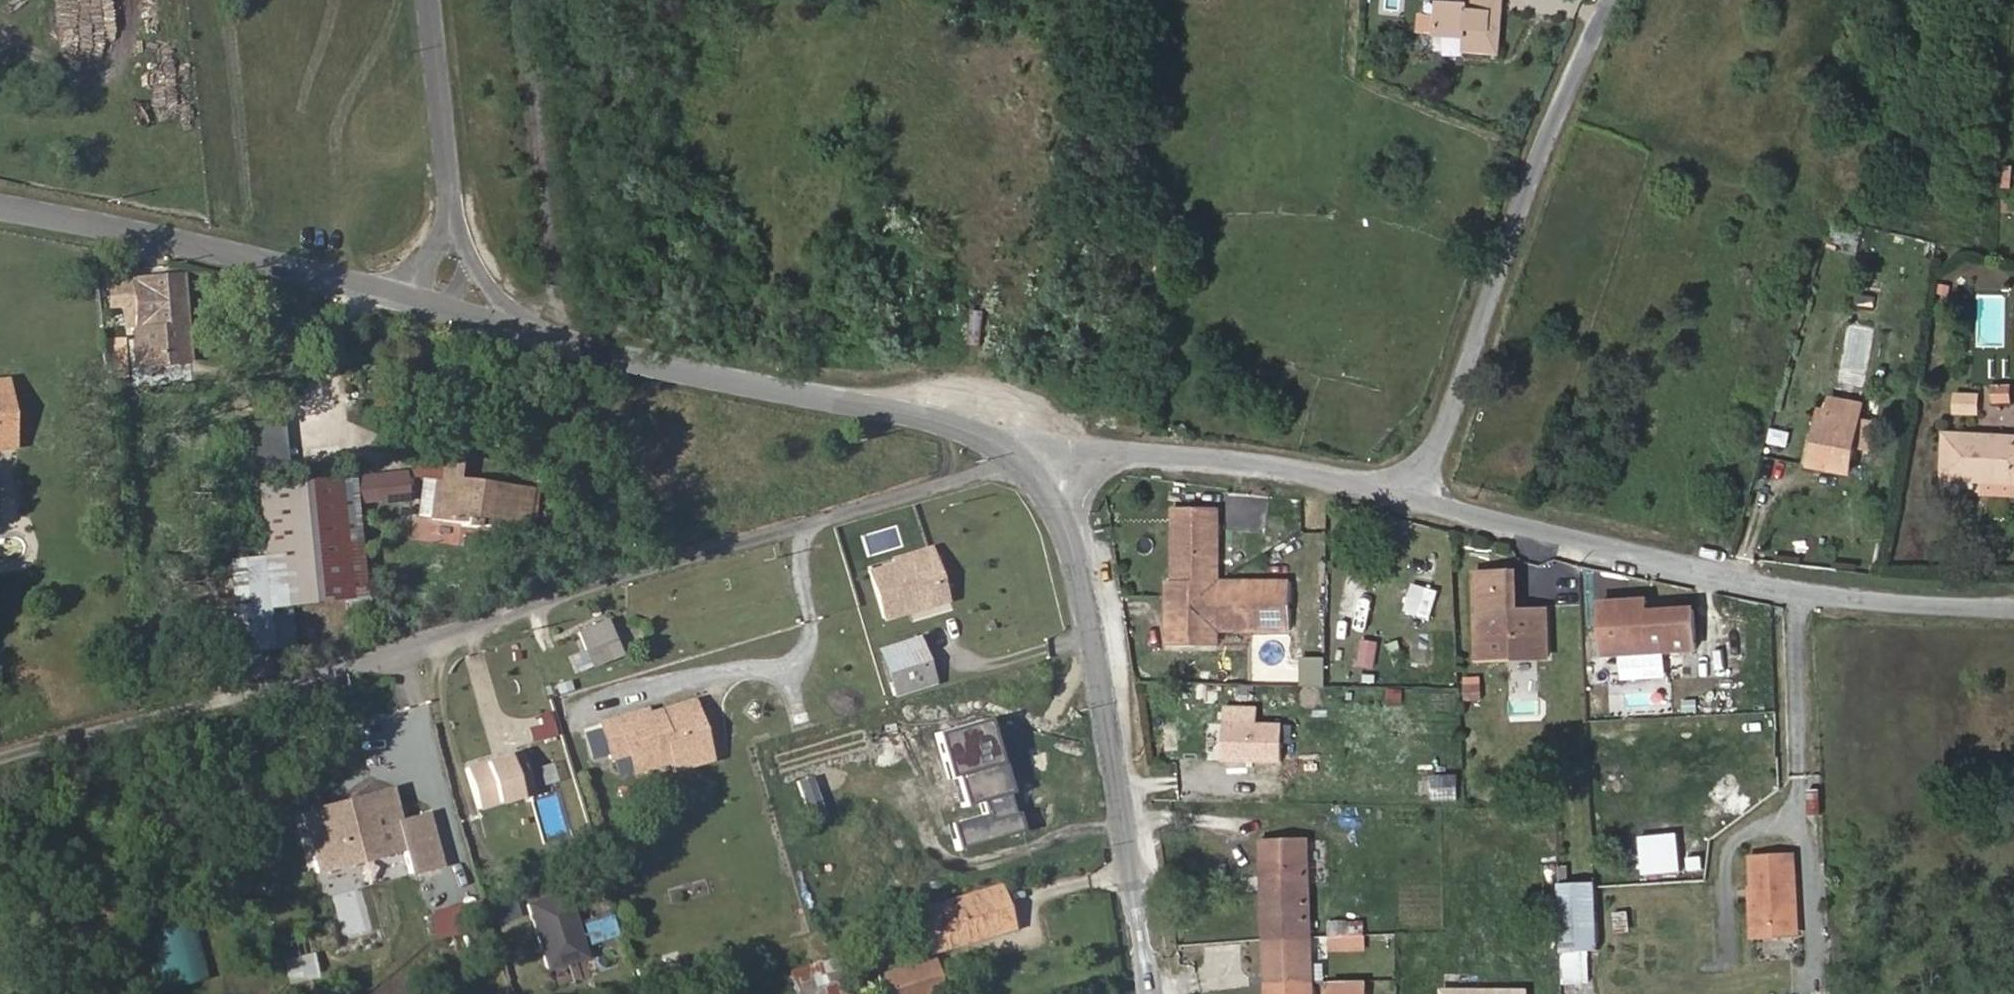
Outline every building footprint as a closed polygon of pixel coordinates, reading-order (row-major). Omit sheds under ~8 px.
[(1403,0),(1379,0),(1378,12),(1402,14),(1403,0)] [(1438,1),(1469,1),(1469,0),(1424,0),(1424,13),(1438,14),(1438,1)] [(1503,0),(1470,0),(1470,5),(1439,2),(1438,14),(1436,33),(1464,36),(1463,49),(1498,52),(1503,0)] [(1436,33),(1438,14),(1420,14),(1418,32),(1436,33)] [(2003,198),(2002,215),(2013,215),(2013,198),(2003,198)] [(187,362),(180,274),(130,278),(134,324),(132,324),(135,367),(187,362)] [(1874,310),(1877,294),(1858,291),(1856,307),(1874,310)] [(5,380),(0,380),(0,434),(11,433),(5,380)] [(2010,401),(2010,387),(1995,387),(1995,402),(2010,401)] [(1976,413),(1976,396),(1956,395),(1955,413),(1976,413)] [(1871,448),(1876,421),(1861,418),(1863,405),(1831,399),(1829,412),(1823,441),(1816,440),(1811,466),(1851,473),(1856,445),(1871,448)] [(1823,441),(1829,412),(1822,411),(1816,440),(1823,441)] [(283,469),(278,422),(248,424),(253,471),(283,469)] [(11,433),(0,434),(0,448),(13,447),(11,433)] [(1946,435),(1944,479),(1984,481),(1983,494),(2013,495),(2013,438),(1946,435)] [(511,530),(517,488),(518,485),(457,477),(461,455),(441,453),(437,475),(436,479),(421,478),(416,516),(431,518),(430,519),(511,530)] [(363,597),(352,477),(253,486),(260,556),(265,608),(284,606),(363,597)] [(522,531),(527,490),(517,488),(511,530),(522,531)] [(1166,581),(1165,646),(1213,647),(1213,630),(1287,631),(1287,584),(1218,583),(1219,509),(1171,508),(1170,581),(1166,581)] [(870,576),(883,621),(945,603),(929,552),(913,557),(914,562),(870,576)] [(265,608),(260,556),(227,559),(235,652),(269,649),(265,608)] [(868,570),(870,576),(914,562),(913,557),(868,570)] [(1551,660),(1549,610),(1515,610),(1513,573),(1476,575),(1479,662),(1551,660)] [(1415,584),(1412,614),(1437,616),(1439,586),(1415,584)] [(1645,599),(1603,601),(1605,655),(1698,651),(1708,651),(1707,649),(1707,636),(1697,636),(1696,610),(1645,612),(1645,599)] [(289,646),(284,606),(265,608),(269,649),(289,646)] [(605,625),(580,636),(593,667),(617,657),(605,625)] [(875,638),(876,642),(879,652),(895,647),(891,634),(875,638)] [(1358,665),(1378,667),(1381,640),(1362,637),(1358,665)] [(890,687),(881,690),(884,701),(935,688),(920,639),(895,647),(879,652),(890,687)] [(1593,711),(1612,708),(1605,665),(1587,667),(1593,711)] [(1485,682),(1466,683),(1467,700),(1486,699),(1485,682)] [(704,745),(692,703),(638,719),(637,714),(599,725),(609,759),(627,754),(633,773),(672,761),(670,755),(704,745)] [(1257,727),(1257,707),(1224,706),(1224,726),(1257,727)] [(1282,764),(1282,728),(1257,727),(1224,726),(1223,763),(1282,764)] [(709,760),(704,745),(670,755),(672,761),(674,771),(709,760)] [(518,753),(468,769),(480,811),(530,796),(518,753)] [(1457,801),(1457,777),(1429,776),(1429,800),(1457,801)] [(1824,813),(1824,788),(1812,788),(1811,813),(1824,813)] [(393,790),(340,804),(344,819),(397,805),(393,790)] [(344,819),(340,804),(330,807),(334,822),(344,819)] [(344,819),(357,864),(404,851),(411,877),(445,867),(432,818),(403,825),(397,805),(344,819)] [(322,873),(357,864),(344,819),(334,822),(330,807),(306,814),(322,873)] [(1307,868),(1307,843),(1263,844),(1264,869),(1307,868)] [(1755,938),(1798,936),(1796,866),(1753,867),(1754,900),(1755,938)] [(1264,869),(1269,993),(1312,993),(1307,868),(1264,869)] [(1620,878),(1622,889),(1645,883),(1642,872),(1620,878)] [(1598,951),(1595,884),(1558,887),(1562,953),(1598,951)] [(994,922),(1007,918),(998,888),(985,892),(994,922)] [(917,912),(927,942),(994,922),(985,892),(917,912)] [(582,962),(562,898),(526,909),(546,973),(582,962)] [(1798,947),(1798,936),(1755,938),(1754,900),(1748,899),(1750,948),(1798,947)] [(609,910),(583,918),(592,949),(618,941),(609,910)] [(1363,938),(1363,925),(1338,926),(1338,938),(1363,938)] [(311,933),(279,939),(288,982),(320,976),(311,933)] [(1338,938),(1331,938),(1331,954),(1364,953),(1363,938),(1338,938)] [(931,951),(881,965),(890,993),(938,980),(931,951)] [(791,966),(797,993),(850,993),(842,955),(791,966)]
